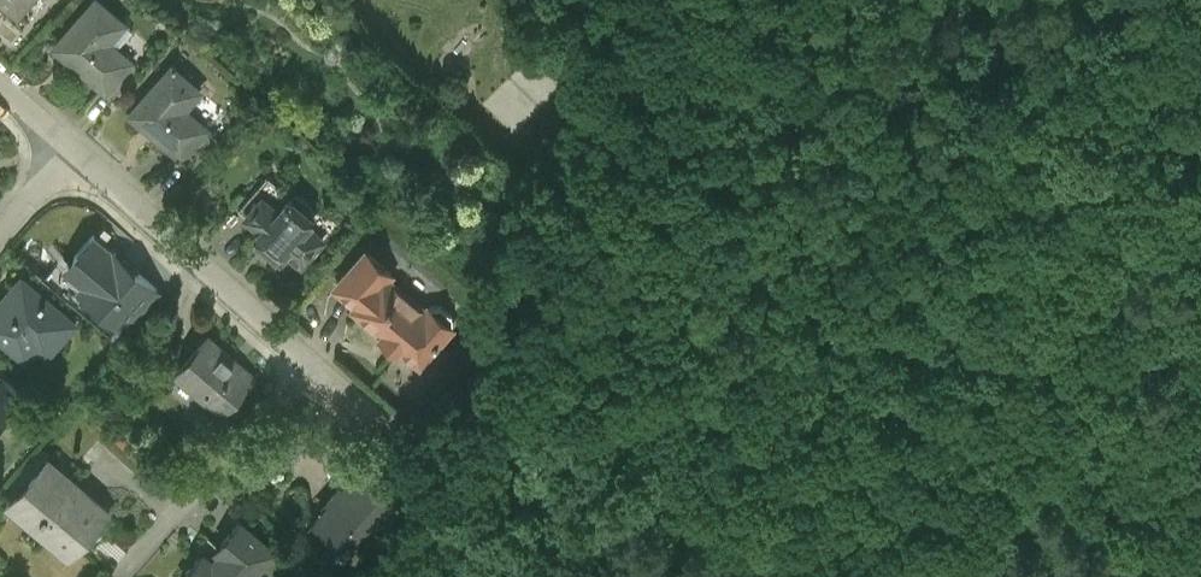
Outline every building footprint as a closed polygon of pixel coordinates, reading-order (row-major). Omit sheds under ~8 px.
[(18,14),(30,0),(2,0),(18,14)] [(55,47),(105,90),(130,61),(104,38),(118,21),(124,26),(125,24),(97,0),(95,0),(55,47)] [(173,66),(131,113),(182,158),(183,156),(208,129),(180,105),(195,88),(200,92),(201,91),(173,66)] [(208,129),(183,156),(194,166),(218,138),(208,129)] [(293,196),(268,174),(239,208),(261,227),(255,233),(282,257),(288,250),(302,263),(324,238),(307,223),(313,216),(314,217),(315,216),(314,214),(315,213),(313,208),(310,204),(307,201),(303,197),(294,194),(293,196)] [(135,271),(121,259),(121,258),(114,251),(112,253),(93,236),(73,259),(93,277),(80,291),(121,326),(122,327),(138,310),(156,288),(135,270),(135,271)] [(427,306),(387,272),(392,266),(368,245),(338,280),(360,298),(356,302),(385,327),(381,330),(399,346),(403,343),(421,359),(454,321),(453,310),(442,300),(431,301),(427,306)] [(23,277),(0,303),(0,334),(16,348),(27,337),(46,353),(73,322),(23,277)] [(138,310),(122,327),(121,326),(112,337),(126,349),(150,321),(138,310)] [(254,374),(208,333),(175,370),(222,411),(254,374)] [(0,422),(1,422),(3,421),(2,420),(23,396),(2,377),(0,380),(0,422)] [(108,515),(47,459),(9,501),(67,553),(89,528),(93,532),(108,515)] [(348,490),(343,485),(333,496),(338,501),(324,517),(357,546),(396,502),(363,473),(348,490)] [(204,554),(184,576),(256,576),(257,576),(252,572),(273,549),(242,522),(220,546),(226,551),(215,564),(204,554)]
